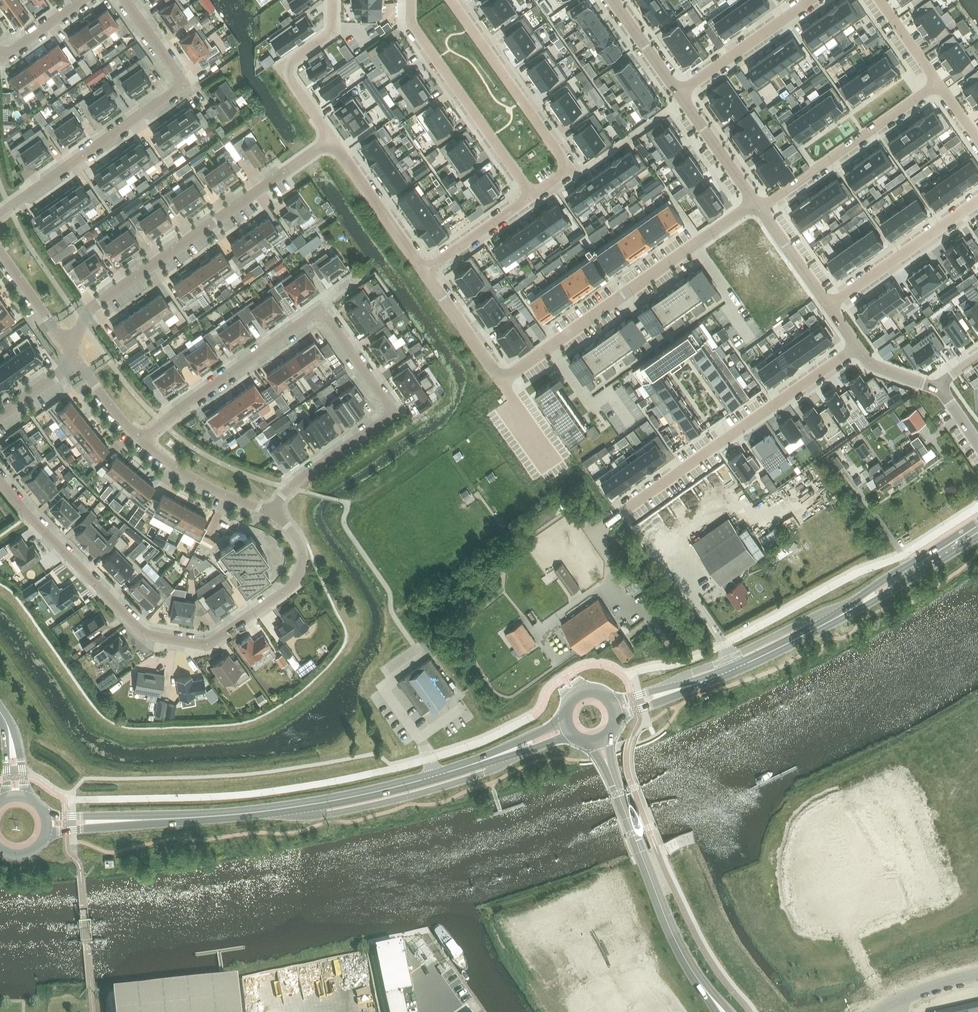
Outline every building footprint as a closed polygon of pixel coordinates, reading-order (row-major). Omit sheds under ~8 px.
[(0,6),(7,16),(25,3),(29,0),(9,0),(0,6)] [(168,4),(159,11),(162,15),(160,16),(164,22),(181,10),(182,10),(184,8),(179,0),(165,0),(168,4)] [(209,13),(215,9),(209,0),(199,0),(209,13)] [(294,11),(307,2),(308,3),(310,1),(309,0),(310,0),(287,0),(294,11)] [(508,0),(485,0),(481,3),(489,14),(508,0)] [(489,14),(496,25),(503,20),(505,24),(518,14),(508,0),(489,14)] [(592,6),(587,0),(581,0),(566,10),(572,20),(592,6)] [(647,14),(666,0),(646,0),(640,4),(647,14)] [(654,23),(659,19),(662,24),(676,15),(666,0),(647,14),(647,13),(654,23)] [(743,23),(751,17),(739,0),(736,0),(729,5),(743,24),(743,23)] [(753,0),(739,0),(751,17),(760,11),(753,0)] [(766,0),(753,0),(760,11),(769,5),(766,0)] [(851,24),(866,14),(856,0),(855,0),(850,3),(848,0),(845,0),(838,5),(838,4),(838,5),(851,24)] [(913,20),(920,29),(941,14),(931,0),(927,0),(917,8),(921,14),(913,20)] [(25,3),(7,16),(10,21),(9,23),(11,26),(14,26),(16,25),(16,24),(20,21),(24,26),(36,18),(25,3)] [(369,23),(369,3),(356,3),(355,16),(361,16),(360,23),(369,23)] [(377,23),(377,16),(383,16),(383,3),(369,3),(369,23),(377,23)] [(547,15),(554,10),(549,4),(543,8),(547,15)] [(535,14),(540,10),(536,5),(531,8),(535,14)] [(734,30),(743,24),(729,5),(721,11),(734,30)] [(842,30),(851,24),(838,5),(829,11),(842,30)] [(592,6),(572,20),(574,19),(578,23),(576,25),(579,28),(597,15),(591,7),(592,6)] [(693,7),(687,11),(697,25),(703,21),(693,7)] [(107,10),(97,17),(108,32),(113,29),(119,37),(129,30),(119,16),(114,19),(107,10)] [(188,19),(182,10),(181,10),(164,22),(168,28),(170,27),(173,31),(182,24),(186,29),(198,20),(194,15),(188,19)] [(717,35),(721,32),(725,36),(733,30),(734,30),(721,11),(707,21),(710,26),(712,29),(717,35)] [(833,36),(842,30),(829,11),(828,11),(829,12),(820,18),(833,36)] [(206,14),(198,20),(202,26),(203,26),(211,21),(206,14)] [(941,14),(920,29),(926,39),(934,33),(939,39),(949,32),(945,26),(946,25),(940,16),(941,15),(941,14)] [(604,24),(597,15),(579,28),(575,31),(581,40),(582,39),(587,36),(604,24)] [(534,31),(524,16),(506,28),(510,33),(505,36),(507,40),(506,42),(510,47),(534,31)] [(97,17),(88,23),(101,42),(110,35),(108,32),(97,17)] [(279,22),(282,26),(289,22),(286,18),(279,22)] [(825,42),(833,36),(820,18),(812,24),(825,42)] [(956,23),(959,27),(963,25),(966,22),(963,18),(956,23)] [(274,40),(277,45),(284,40),(288,46),(311,30),(308,25),(309,24),(308,23),(307,23),(304,19),(274,40)] [(669,45),(690,30),(690,29),(685,33),(679,24),(679,23),(676,19),(664,28),(667,31),(662,34),(669,45)] [(198,20),(186,29),(189,34),(180,41),(182,45),(181,46),(185,52),(205,37),(205,38),(206,37),(200,27),(202,26),(198,20)] [(558,30),(561,28),(564,25),(561,21),(554,25),(558,30)] [(101,42),(88,23),(78,30),(89,46),(91,49),(101,42)] [(586,44),(589,48),(591,46),(610,33),(604,24),(587,36),(582,39),(586,44)] [(802,30),(806,35),(802,37),(812,51),(825,42),(812,24),(802,30)] [(385,32),(380,25),(375,28),(380,35),(385,32)] [(958,28),(962,33),(967,30),(963,25),(959,27),(958,28)] [(89,46),(78,30),(68,37),(79,53),(89,46)] [(690,30),(669,45),(676,54),(697,40),(697,39),(692,43),(689,38),(694,34),(690,30)] [(544,45),(534,31),(510,47),(514,53),(516,52),(518,56),(523,53),(527,57),(544,45)] [(553,42),(553,41),(559,37),(555,31),(549,36),(553,42)] [(610,33),(591,46),(594,50),(597,47),(601,52),(616,42),(616,41),(610,32),(610,33)] [(227,36),(234,46),(237,44),(236,39),(231,33),(227,36)] [(879,38),(875,33),(870,36),(874,42),(879,38)] [(858,45),(859,44),(860,43),(863,41),(859,35),(854,39),(858,45)] [(946,49),(938,55),(944,64),(964,50),(953,35),(941,43),(946,49)] [(212,47),(205,38),(205,37),(185,52),(189,57),(191,56),(193,60),(203,53),(210,63),(222,54),(215,44),(212,47)] [(553,41),(557,46),(563,42),(559,37),(553,41)] [(796,62),(806,56),(793,37),(784,43),(783,43),(796,62)] [(714,42),(718,48),(723,45),(719,38),(714,42)] [(380,64),(401,50),(399,48),(401,47),(396,40),(395,41),(394,40),(385,47),(382,42),(384,40),(367,51),(371,57),(375,54),(382,63),(380,64)] [(697,40),(676,54),(684,65),(688,62),(692,67),(708,55),(697,40)] [(117,45),(121,50),(126,46),(123,41),(117,45)] [(137,42),(132,45),(140,58),(146,54),(137,42)] [(606,63),(622,51),(616,42),(597,55),(600,59),(602,57),(606,63)] [(796,62),(783,43),(774,49),(775,50),(790,72),(794,70),(791,66),(796,62)] [(48,51),(61,70),(76,59),(67,46),(62,50),(58,44),(48,51)] [(836,51),(840,55),(845,52),(841,47),(836,51)] [(116,53),(113,48),(108,52),(111,56),(116,53)] [(900,62),(890,48),(884,52),(885,54),(877,60),(888,77),(898,70),(894,65),(900,62)] [(547,49),(529,61),(533,66),(528,69),(530,73),(529,74),(533,80),(557,63),(547,49)] [(306,68),(314,80),(333,67),(321,50),(308,60),(312,65),(306,68)] [(402,51),(401,50),(380,64),(391,79),(402,71),(399,66),(408,60),(407,58),(408,57),(403,50),(402,51)] [(775,50),(766,56),(776,71),(785,64),(775,50)] [(964,50),(944,64),(951,74),(959,68),(964,74),(974,67),(970,61),(971,60),(964,50)] [(48,51),(38,58),(51,76),(61,70),(48,51)] [(348,61),(354,56),(351,51),(345,56),(348,61)] [(111,56),(108,52),(102,56),(105,60),(111,56)] [(355,57),(358,61),(364,56),(361,52),(355,57)] [(140,58),(126,68),(142,90),(148,86),(147,84),(151,82),(143,71),(153,64),(146,54),(140,58)] [(566,56),(571,62),(575,59),(571,54),(566,56)] [(827,57),(831,62),(836,58),(832,54),(827,57)] [(320,88),(327,98),(329,96),(331,98),(338,93),(337,91),(346,84),(342,78),(361,65),(358,61),(355,57),(355,56),(324,78),(325,81),(325,82),(326,82),(327,83),(320,88)] [(766,56),(757,62),(767,77),(776,71),(766,56)] [(265,68),(274,61),(271,57),(261,63),(265,68)] [(51,76),(38,58),(29,65),(42,83),(41,83),(45,88),(49,85),(46,80),(51,76)] [(83,58),(78,61),(86,74),(91,70),(83,58)] [(617,82),(635,69),(629,60),(627,61),(625,58),(608,70),(610,73),(617,82)] [(888,77),(877,60),(868,66),(867,64),(880,83),(888,77)] [(86,74),(78,61),(72,65),(81,77),(86,74)] [(583,65),(586,70),(591,67),(588,62),(583,65)] [(747,79),(756,91),(770,81),(767,77),(757,62),(748,69),(752,75),(747,79)] [(101,67),(102,68),(105,73),(112,68),(108,64),(108,63),(101,67)] [(533,80),(537,86),(539,85),(541,89),(546,85),(550,90),(567,78),(557,63),(533,80)] [(880,83),(867,64),(858,71),(871,89),(880,83)] [(42,83),(29,65),(19,72),(32,90),(41,83),(42,83)] [(142,90),(126,68),(112,78),(119,88),(124,84),(131,95),(135,93),(136,94),(142,90)] [(368,76),(371,79),(377,75),(374,69),(367,74),(368,76)] [(635,69),(617,82),(614,84),(617,88),(621,84),(625,90),(642,78),(635,69)] [(962,90),(969,99),(977,93),(977,69),(966,78),(970,84),(962,90)] [(582,70),(575,75),(579,80),(586,75),(582,70)] [(32,90),(19,72),(9,79),(16,88),(11,92),(20,104),(25,100),(23,97),(32,90)] [(393,82),(404,97),(424,83),(423,81),(424,80),(419,73),(418,74),(417,73),(408,79),(405,74),(393,82)] [(859,73),(850,79),(862,96),(867,92),(871,89),(859,73)] [(803,82),(798,75),(794,78),(798,85),(803,82)] [(368,76),(363,80),(370,91),(376,87),(371,79),(368,76)] [(816,76),(810,80),(814,86),(820,82),(816,76)] [(603,83),(598,77),(593,80),(598,87),(603,83)] [(648,87),(642,78),(625,90),(628,95),(624,98),(627,101),(629,100),(648,87)] [(742,82),(746,88),(751,84),(747,79),(742,82)] [(853,102),(862,96),(850,79),(841,85),(853,102)] [(718,96),(710,102),(715,110),(737,95),(727,80),(714,89),(718,96)] [(107,81),(93,91),(95,94),(109,114),(114,110),(113,108),(117,105),(112,98),(109,94),(114,91),(107,81)] [(219,86),(210,93),(216,101),(211,105),(211,106),(206,110),(211,117),(217,113),(221,120),(236,109),(229,100),(236,96),(225,81),(219,86)] [(810,81),(801,87),(804,92),(813,85),(810,81)] [(64,83),(59,87),(62,91),(67,87),(64,83)] [(425,84),(424,83),(404,97),(414,112),(428,102),(424,97),(431,92),(430,91),(431,90),(426,83),(425,84)] [(556,98),(551,102),(553,106),(552,107),(556,113),(577,98),(567,83),(552,94),(556,98)] [(72,98),(76,96),(77,90),(74,86),(73,87),(67,91),(72,98)] [(832,86),(819,95),(834,115),(843,109),(838,101),(841,99),(832,86)] [(62,91),(59,87),(53,91),(56,95),(62,91)] [(379,91),(383,97),(388,93),(384,87),(379,91)] [(648,87),(629,100),(635,109),(654,96),(654,95),(648,87)] [(794,91),(798,96),(804,92),(800,87),(794,91)] [(10,101),(10,92),(2,92),(2,98),(2,100),(2,102),(3,102),(10,102),(10,101)] [(969,99),(976,109),(977,107),(977,93),(969,99)] [(103,118),(109,114),(95,94),(86,101),(83,98),(78,102),(85,112),(90,108),(98,119),(101,116),(103,118)] [(345,103),(335,110),(346,124),(346,125),(348,124),(354,133),(373,120),(366,110),(364,112),(363,111),(352,95),(343,101),(345,103)] [(661,104),(655,95),(654,96),(635,109),(642,118),(661,104)] [(715,110),(721,118),(729,112),(734,118),(747,109),(737,95),(715,110)] [(762,101),(758,95),(752,99),(757,105),(762,101)] [(808,97),(825,121),(829,119),(834,115),(819,95),(811,101),(808,97)] [(42,105),(48,101),(45,96),(39,100),(42,105)] [(556,113),(560,119),(562,117),(565,122),(569,118),(573,123),(590,111),(580,96),(577,98),(556,113)] [(600,96),(595,100),(599,107),(605,103),(600,96)] [(383,97),(378,101),(382,107),(387,103),(383,97)] [(816,128),(825,121),(808,97),(804,100),(807,104),(802,107),(816,128)] [(763,101),(759,104),(764,113),(769,109),(768,108),(763,101)] [(616,102),(611,105),(614,110),(619,107),(616,102)] [(773,104),(768,108),(769,109),(772,113),(777,110),(773,104)] [(59,115),(75,138),(81,133),(80,132),(83,129),(76,118),(81,115),(74,105),(68,108),(66,108),(60,112),(59,115)] [(416,115),(427,130),(447,115),(446,114),(447,113),(442,106),(441,107),(440,106),(431,112),(428,107),(431,106),(430,105),(416,115)] [(190,128),(192,132),(199,140),(205,136),(199,128),(202,125),(204,128),(210,124),(207,120),(203,114),(197,118),(190,107),(186,109),(185,108),(179,112),(190,128)] [(808,134),(816,128),(802,107),(793,113),(808,134)] [(924,116),(937,135),(951,126),(941,112),(937,115),(933,110),(925,117),(924,116)] [(34,115),(39,122),(45,118),(40,111),(34,115)] [(207,111),(203,114),(207,120),(211,117),(207,111)] [(396,114),(399,120),(405,116),(401,111),(396,114)] [(611,123),(617,119),(615,116),(612,112),(611,111),(605,116),(611,123)] [(175,118),(171,120),(181,134),(182,134),(184,138),(192,132),(190,128),(179,112),(173,116),(175,118)] [(620,113),(615,116),(617,119),(618,121),(623,117),(620,113)] [(741,129),(733,135),(739,143),(760,127),(750,113),(737,122),(741,129)] [(798,140),(808,134),(793,113),(780,122),(789,136),(793,133),(798,140)] [(75,138),(59,115),(44,125),(51,135),(56,132),(64,143),(68,140),(69,142),(75,138)] [(447,115),(427,130),(437,144),(451,135),(450,134),(448,136),(445,131),(454,125),(453,123),(454,123),(449,116),(448,117),(447,115)] [(924,116),(915,123),(932,146),(935,143),(932,139),(937,135),(924,116)] [(575,126),(579,131),(574,135),(577,138),(575,140),(579,145),(598,132),(588,117),(575,126)] [(626,122),(623,117),(618,121),(621,126),(626,122)] [(181,134),(171,120),(168,122),(167,121),(161,125),(175,144),(184,138),(182,134),(181,134)] [(618,133),(622,137),(625,135),(626,134),(623,129),(616,120),(611,123),(618,133)] [(646,132),(657,148),(676,135),(669,125),(664,128),(660,122),(646,132)] [(915,123),(907,129),(920,148),(928,142),(931,146),(932,146),(915,123)] [(1,135),(5,141),(19,131),(16,125),(1,135)] [(175,144),(161,125),(155,129),(156,130),(153,133),(160,144),(155,147),(162,158),(177,147),(175,144)] [(214,133),(209,126),(204,129),(209,136),(214,133)] [(739,143),(744,150),(752,144),(757,151),(770,142),(760,127),(739,143)] [(25,139),(41,161),(47,157),(46,156),(50,153),(42,142),(47,138),(40,128),(25,139)] [(217,132),(221,136),(226,133),(222,128),(217,132)] [(361,147),(367,155),(367,156),(386,143),(380,133),(377,129),(363,139),(366,143),(361,147)] [(579,145),(583,151),(585,150),(588,154),(592,151),(596,156),(613,143),(603,129),(598,132),(579,145)] [(907,129),(898,135),(911,154),(920,148),(907,129)] [(226,135),(220,139),(224,144),(224,145),(230,140),(226,135)] [(676,135),(657,148),(667,163),(681,153),(677,147),(682,144),(676,135)] [(898,135),(889,142),(892,147),(889,148),(896,158),(899,156),(902,161),(911,154),(898,135)] [(265,156),(254,141),(248,145),(243,137),(232,144),(244,161),(249,157),(254,164),(265,156)] [(633,141),(638,148),(643,145),(638,137),(633,141)] [(439,148),(450,162),(470,148),(469,146),(470,145),(465,138),(464,139),(463,138),(454,145),(451,140),(454,138),(453,138),(439,148)] [(41,161),(25,139),(10,149),(17,159),(23,156),(30,167),(34,164),(35,165),(41,161)] [(220,139),(215,142),(219,148),(224,144),(220,139)] [(953,145),(949,139),(943,143),(947,149),(953,145)] [(950,147),(954,152),(964,145),(960,140),(950,147)] [(136,145),(135,143),(129,147),(140,163),(143,167),(142,167),(144,170),(159,160),(152,150),(147,153),(140,142),(136,145)] [(373,165),(393,151),(397,148),(394,145),(390,148),(386,143),(367,156),(373,165)] [(191,147),(194,153),(200,149),(196,144),(191,147)] [(947,149),(944,145),(939,148),(942,153),(947,149)] [(764,162),(756,167),(762,175),(787,157),(783,160),(773,146),(760,155),(764,162)] [(124,153),(121,155),(131,170),(134,173),(142,167),(143,167),(140,163),(129,147),(123,151),(124,153)] [(194,153),(191,147),(185,151),(189,156),(194,153)] [(471,149),(470,148),(450,162),(450,163),(451,162),(457,170),(456,171),(460,177),(474,167),(473,167),(471,168),(468,164),(477,158),(476,156),(477,155),(472,148),(471,149)] [(881,148),(871,154),(885,173),(894,166),(881,148)] [(215,167),(228,185),(235,180),(233,178),(237,176),(229,165),(235,161),(240,168),(227,149),(216,157),(221,163),(215,167)] [(380,173),(399,160),(393,151),(373,165),(374,165),(380,173)] [(630,151),(622,157),(621,156),(634,176),(648,166),(638,152),(634,155),(630,151)] [(681,153),(667,163),(678,177),(696,164),(690,155),(685,158),(681,153)] [(174,161),(177,165),(186,159),(182,154),(174,161)] [(871,154),(863,160),(876,179),(885,173),(871,154)] [(131,170),(121,155),(118,158),(117,156),(111,160),(112,162),(112,161),(125,179),(134,173),(131,170)] [(634,176),(621,156),(612,163),(630,187),(630,188),(639,182),(634,176)] [(958,163),(971,181),(977,176),(977,164),(972,156),(960,164),(958,162),(958,163)] [(762,175),(767,183),(775,177),(780,184),(793,175),(787,166),(791,163),(787,157),(762,175)] [(399,160),(380,173),(386,182),(405,169),(409,166),(406,162),(402,165),(399,160)] [(863,160),(854,166),(867,185),(876,179),(863,160)] [(108,162),(102,166),(118,189),(127,182),(125,179),(112,161),(112,162),(109,164),(108,162)] [(173,161),(167,165),(171,170),(176,166),(173,161)] [(187,162),(181,166),(181,167),(185,172),(191,168),(187,162)] [(801,165),(805,171),(810,167),(806,162),(801,165)] [(630,187),(612,163),(603,169),(617,188),(621,194),(630,187)] [(958,163),(949,169),(962,188),(968,184),(968,183),(971,181),(958,163)] [(696,164),(678,177),(688,192),(702,182),(698,177),(703,174),(696,164)] [(161,169),(164,174),(169,171),(166,165),(161,169)] [(228,185),(215,167),(209,171),(205,165),(196,172),(204,183),(208,180),(216,191),(220,188),(221,190),(228,185)] [(927,165),(923,169),(926,174),(927,175),(932,172),(927,165)] [(101,185),(96,189),(103,199),(118,189),(102,166),(96,170),(97,172),(94,174),(101,185)] [(854,166),(845,173),(848,177),(845,179),(855,193),(867,185),(854,166)] [(393,191),(411,178),(405,169),(386,182),(393,191)] [(603,169),(595,176),(611,198),(614,196),(612,192),(617,188),(603,169)] [(915,182),(926,174),(923,169),(911,177),(915,182)] [(941,175),(940,175),(954,194),(962,188),(949,169),(950,171),(942,177),(941,175)] [(474,194),(493,181),(492,179),(493,178),(488,171),(487,172),(486,171),(478,177),(474,172),(462,180),(466,186),(468,185),(474,194)] [(181,188),(195,208),(202,203),(201,201),(204,199),(197,188),(201,185),(193,173),(184,180),(186,184),(181,188)] [(891,181),(893,185),(905,177),(903,173),(891,181)] [(447,175),(441,179),(447,188),(453,184),(457,181),(454,176),(449,179),(447,175)] [(940,175),(932,181),(945,200),(954,194),(940,175)] [(595,176),(586,182),(586,181),(585,181),(599,201),(604,197),(607,201),(611,198),(595,176)] [(661,182),(658,178),(643,188),(646,192),(661,182)] [(140,183),(144,188),(149,184),(146,179),(140,183)] [(836,179),(827,185),(840,204),(853,195),(843,181),(840,183),(836,179)] [(164,186),(161,181),(156,185),(159,190),(164,186)] [(494,182),(493,181),(474,194),(480,203),(479,204),(483,210),(497,200),(497,199),(494,201),(491,197),(500,190),(499,189),(500,188),(496,181),(494,182)] [(585,181),(577,188),(593,211),(597,208),(594,204),(599,201),(585,181)] [(933,184),(920,192),(930,206),(933,204),(935,206),(945,200),(932,181),(931,182),(933,184)] [(702,182),(688,192),(698,207),(717,194),(710,184),(705,187),(702,182)] [(144,188),(140,183),(135,186),(139,192),(144,188)] [(195,208),(181,188),(178,183),(172,187),(173,188),(163,195),(171,206),(176,203),(183,214),(187,211),(188,213),(195,208)] [(83,209),(85,212),(100,201),(93,191),(88,195),(80,184),(76,187),(75,185),(69,189),(83,209)] [(447,188),(451,193),(457,189),(453,184),(447,188)] [(827,185),(818,191),(832,210),(840,204),(827,185)] [(398,199),(404,208),(425,194),(425,193),(421,196),(419,193),(415,187),(398,199)] [(577,216),(590,207),(593,211),(577,188),(576,188),(577,188),(568,195),(571,199),(567,202),(577,216)] [(640,198),(641,197),(646,193),(647,193),(646,192),(643,188),(636,193),(640,198)] [(83,209),(69,189),(64,193),(65,195),(62,197),(74,215),(83,209)] [(126,193),(130,198),(135,194),(132,189),(126,193)] [(876,198),(882,194),(879,190),(873,194),(876,198)] [(810,197),(809,197),(826,220),(829,218),(826,214),(832,210),(818,191),(810,197)] [(628,197),(631,202),(634,200),(637,198),(633,193),(628,197)] [(425,194),(404,208),(411,217),(431,202),(425,194)] [(717,194),(698,207),(709,222),(723,212),(719,206),(724,203),(717,194)] [(148,211),(163,231),(169,226),(168,224),(172,222),(164,211),(169,207),(161,196),(151,203),(154,207),(148,211)] [(51,202),(52,203),(53,203),(66,221),(74,215),(62,197),(58,199),(57,198),(51,202)] [(138,197),(122,208),(124,211),(141,200),(138,197)] [(311,214),(299,197),(286,205),(291,212),(288,213),(287,212),(282,216),(289,226),(297,220),(298,223),(311,214)] [(809,197),(800,203),(814,222),(822,216),(825,221),(826,220),(809,197)] [(864,206),(870,202),(867,198),(861,202),(864,206)] [(917,198),(907,204),(918,219),(927,212),(917,198)] [(327,214),(333,211),(326,202),(321,205),(327,214)] [(416,226),(437,211),(431,202),(411,217),(417,225),(416,226)] [(633,205),(636,210),(641,207),(637,202),(633,205)] [(53,203),(52,203),(49,206),(48,204),(43,208),(57,227),(66,221),(53,203)] [(571,223),(557,203),(548,209),(547,209),(562,230),(571,223)] [(597,254),(610,272),(631,258),(652,244),(652,243),(672,229),(682,222),(669,203),(658,210),(658,211),(638,225),(638,224),(617,239),(597,254)] [(795,215),(790,218),(800,232),(814,222),(800,203),(800,204),(792,210),(795,215)] [(907,204),(899,210),(909,225),(918,219),(907,204)] [(636,210),(633,205),(628,208),(632,213),(636,210)] [(849,216),(854,213),(850,207),(845,211),(849,216)] [(57,227),(43,208),(37,212),(38,214),(34,216),(42,227),(37,231),(44,241),(50,237),(47,234),(57,227)] [(562,230),(547,209),(539,215),(553,236),(562,230)] [(899,210),(890,217),(900,231),(909,225),(899,210)] [(120,211),(107,220),(112,226),(124,217),(120,211)] [(163,231),(148,211),(143,215),(140,211),(130,218),(138,229),(143,226),(151,237),(154,234),(156,236),(163,231)] [(416,226),(423,235),(444,220),(437,211),(416,226)] [(598,218),(601,223),(606,219),(603,214),(598,218)] [(538,215),(538,216),(530,222),(545,242),(553,236),(539,215),(538,215)] [(890,217),(881,223),(891,238),(900,231),(890,217)] [(259,225),(272,244),(287,234),(279,223),(274,227),(268,218),(259,225)] [(117,235),(130,254),(137,249),(135,247),(139,245),(131,233),(136,230),(128,219),(118,225),(122,231),(117,235)] [(828,224),(832,229),(839,224),(835,219),(828,224)] [(444,220),(423,235),(430,244),(435,240),(438,244),(449,236),(440,223),(444,220)] [(86,221),(81,225),(85,230),(90,226),(86,221)] [(545,242),(530,222),(521,228),(536,249),(545,242)] [(595,227),(591,223),(584,227),(588,232),(595,227)] [(81,225),(76,228),(80,234),(85,230),(81,225)] [(259,225),(249,231),(263,251),(272,244),(259,225)] [(89,231),(93,237),(98,233),(94,228),(89,231)] [(536,249),(521,228),(512,234),(527,255),(536,249)] [(582,229),(575,233),(579,239),(586,234),(582,229)] [(873,229),(863,235),(874,250),(883,243),(873,229)] [(77,237),(72,230),(63,237),(68,244),(77,237)] [(88,240),(93,237),(89,231),(84,235),(88,240)] [(249,231),(240,238),(254,258),(263,251),(249,231)] [(130,254),(117,235),(111,239),(107,233),(97,241),(105,252),(110,249),(118,260),(122,257),(123,259),(130,254)] [(292,241),(297,248),(306,242),(300,234),(292,240),(292,241)] [(512,234),(503,240),(515,257),(518,261),(527,255),(512,234)] [(312,240),(317,248),(325,242),(320,235),(312,240)] [(863,235),(855,241),(865,256),(874,250),(863,235)] [(954,245),(969,266),(977,259),(977,247),(973,240),(968,243),(963,236),(957,240),(958,242),(954,245)] [(254,258),(240,238),(230,245),(237,253),(232,257),(239,268),(254,258)] [(503,241),(494,247),(496,250),(500,255),(496,258),(502,267),(515,257),(503,240),(503,241)] [(285,245),(290,253),(297,248),(292,241),(285,245)] [(855,241),(846,248),(856,262),(865,256),(855,241)] [(78,250),(83,257),(97,277),(104,272),(103,270),(106,268),(98,257),(103,254),(95,242),(86,249),(84,246),(78,250)] [(575,245),(579,251),(583,248),(579,242),(575,245)] [(73,251),(68,244),(51,256),(55,263),(61,259),(61,257),(59,254),(62,252),(65,256),(66,256),(73,251)] [(299,249),(304,256),(311,251),(306,244),(299,249)] [(571,248),(574,254),(579,251),(575,245),(571,248)] [(950,258),(944,262),(953,276),(969,266),(954,245),(945,251),(950,258)] [(570,257),(574,254),(571,248),(566,252),(570,257)] [(846,248),(837,254),(847,269),(856,262),(846,248)] [(496,250),(492,253),(496,258),(500,255),(496,250)] [(239,268),(232,257),(227,260),(221,252),(211,258),(225,278),(239,268)] [(546,256),(549,260),(554,256),(551,252),(546,256)] [(566,260),(570,257),(566,252),(562,255),(566,260)] [(328,278),(345,266),(337,254),(323,264),(319,258),(310,264),(320,278),(321,278),(319,275),(323,272),(328,278)] [(837,254),(828,260),(838,275),(847,269),(837,254)] [(275,255),(269,259),(272,264),(278,260),(275,255)] [(455,276),(461,285),(482,271),(471,255),(456,266),(461,272),(455,276)] [(97,277),(83,257),(77,261),(74,257),(63,265),(75,281),(81,277),(85,283),(89,280),(90,282),(97,277)] [(530,300),(544,319),(555,312),(574,298),(575,298),(595,283),(606,276),(592,257),(582,264),(561,279),(541,293),(530,300)] [(200,263),(201,265),(202,265),(212,279),(215,284),(225,278),(211,258),(207,261),(206,259),(200,263)] [(263,264),(266,268),(272,264),(269,259),(263,264)] [(541,260),(534,265),(537,269),(540,266),(543,264),(541,260)] [(282,262),(273,268),(278,274),(286,268),(282,262)] [(304,271),(294,278),(305,295),(316,287),(309,277),(314,273),(307,262),(301,267),(304,271)] [(929,262),(919,269),(935,291),(934,289),(948,279),(938,265),(933,268),(929,262)] [(212,279),(202,265),(201,265),(192,271),(206,291),(210,288),(207,283),(212,279)] [(632,318),(570,361),(584,381),(584,380),(594,373),(595,373),(604,366),(605,366),(614,359),(615,358),(624,352),(625,351),(634,345),(635,344),(644,338),(645,337),(653,332),(654,331),(663,324),(664,324),(673,317),(674,317),(683,310),(684,310),(694,303),(694,302),(704,296),(705,295),(714,288),(715,288),(701,269),(639,312),(642,316),(635,321),(632,318)] [(914,282),(909,285),(920,302),(926,298),(926,299),(927,298),(927,297),(935,291),(919,269),(910,276),(914,282)] [(181,277),(183,278),(197,298),(206,291),(192,271),(188,274),(187,273),(181,277)] [(245,275),(248,281),(255,276),(251,271),(245,275)] [(478,296),(492,285),(482,271),(461,285),(468,294),(474,290),(478,296)] [(961,291),(977,279),(973,272),(956,285),(961,291)] [(291,274),(274,285),(282,296),(287,292),(295,302),(305,295),(294,278),(291,274)] [(197,298),(183,278),(173,285),(179,293),(175,297),(182,308),(197,298)] [(482,315),(503,300),(499,303),(493,294),(503,287),(498,281),(492,285),(478,296),(482,301),(476,305),(482,315)] [(896,283),(886,290),(896,305),(899,310),(912,301),(907,294),(904,296),(896,283)] [(965,311),(968,316),(972,322),(972,321),(977,328),(977,291),(972,283),(964,289),(964,290),(964,289),(974,304),(965,311)] [(271,294),(261,301),(273,318),(283,310),(276,300),(282,296),(274,285),(274,286),(271,288),(268,290),(271,294)] [(957,286),(950,290),(954,296),(960,291),(957,286)] [(221,293),(225,298),(230,294),(226,288),(221,292),(221,293)] [(380,302),(387,298),(383,292),(369,301),(362,291),(363,290),(363,289),(348,300),(352,306),(350,308),(350,307),(346,309),(346,310),(346,311),(346,312),(346,313),(347,313),(347,314),(348,314),(348,315),(349,315),(350,315),(350,316),(351,316),(354,320),(380,302)] [(886,290),(877,297),(887,311),(890,316),(899,310),(896,305),(886,290)] [(510,295),(521,310),(526,307),(515,292),(510,295)] [(225,298),(221,293),(216,297),(219,301),(225,298)] [(160,294),(151,301),(164,320),(179,310),(171,299),(166,303),(160,294)] [(386,308),(391,305),(393,303),(389,297),(382,301),(386,308)] [(867,303),(878,318),(887,311),(877,297),(868,303),(867,303)] [(489,324),(495,320),(499,326),(513,315),(503,300),(482,315),(489,324)] [(812,300),(807,304),(811,309),(816,306),(812,300)] [(141,307),(154,325),(155,327),(160,324),(165,332),(170,328),(164,320),(151,301),(141,307)] [(273,318),(261,301),(256,305),(253,301),(242,308),(249,319),(255,315),(262,325),(273,318)] [(206,311),(211,307),(208,302),(203,306),(206,311)] [(228,307),(224,302),(216,308),(220,312),(228,307)] [(384,308),(380,302),(354,320),(355,322),(355,323),(355,324),(355,325),(356,326),(356,327),(357,328),(358,328),(359,328),(360,329),(361,331),(367,327),(371,333),(385,323),(377,312),(384,308)] [(861,315),(855,319),(865,332),(875,325),(873,322),(878,318),(867,303),(857,310),(861,315)] [(933,311),(929,305),(922,310),(926,315),(933,311)] [(154,325),(141,307),(132,314),(142,328),(144,331),(154,325)] [(249,319),(242,308),(231,316),(234,320),(228,324),(240,341),(250,333),(243,323),(249,319)] [(9,331),(6,326),(14,320),(13,318),(14,316),(11,311),(8,311),(7,310),(0,315),(0,337),(9,331)] [(191,321),(196,317),(193,312),(188,316),(191,321)] [(403,318),(400,313),(398,314),(393,317),(397,322),(403,318)] [(132,314),(123,320),(133,335),(138,331),(142,336),(146,333),(144,331),(142,328),(132,314)] [(503,345),(524,330),(513,315),(499,326),(503,331),(497,335),(503,345)] [(205,316),(200,319),(206,327),(211,324),(205,316)] [(931,322),(926,316),(921,319),(926,326),(931,322)] [(943,326),(942,326),(956,346),(956,345),(967,337),(968,337),(954,317),(954,318),(943,326)] [(137,341),(133,335),(123,320),(113,327),(117,333),(113,337),(111,333),(110,334),(123,351),(137,341)] [(818,320),(809,327),(823,346),(832,340),(830,337),(833,335),(826,325),(823,326),(818,320)] [(175,324),(170,328),(173,333),(179,330),(175,324)] [(240,341),(228,324),(223,328),(220,324),(209,331),(216,342),(222,338),(229,348),(240,341)] [(676,341),(671,344),(674,348),(677,353),(680,357),(685,354),(689,352),(688,351),(706,339),(708,338),(708,337),(706,338),(697,326),(699,325),(699,324),(676,341)] [(377,353),(392,343),(388,337),(392,334),(386,325),(376,332),(379,337),(370,343),(377,353)] [(408,326),(401,332),(404,335),(411,329),(408,326)] [(809,327),(800,333),(814,352),(823,346),(809,327)] [(722,328),(717,331),(720,336),(725,333),(722,328)] [(20,336),(16,330),(10,334),(14,340),(20,336)] [(510,354),(516,350),(520,356),(535,345),(524,330),(503,345),(510,354)] [(933,330),(918,341),(931,361),(940,354),(938,350),(944,346),(933,330)] [(216,342),(209,331),(202,336),(206,340),(196,347),(207,364),(218,356),(211,346),(216,342)] [(800,333),(792,339),(805,358),(814,352),(800,333)] [(159,344),(164,340),(161,335),(156,339),(154,341),(157,345),(159,343),(159,344)] [(392,339),(395,344),(401,341),(398,335),(392,339)] [(706,339),(688,351),(689,352),(695,361),(695,362),(715,347),(718,345),(711,335),(708,338),(706,339)] [(27,337),(17,344),(32,365),(42,358),(39,355),(40,354),(37,351),(27,337)] [(9,344),(4,338),(0,341),(5,348),(9,344)] [(792,339),(783,345),(797,365),(797,364),(805,358),(792,339)] [(419,340),(412,345),(416,350),(422,345),(419,340)] [(909,341),(900,348),(915,368),(920,364),(922,367),(931,361),(918,341),(912,345),(909,341)] [(150,350),(155,347),(152,342),(146,346),(150,350)] [(308,345),(304,348),(315,363),(319,360),(324,356),(324,355),(332,350),(327,343),(327,344),(319,349),(314,342),(309,345),(308,345)] [(392,343),(377,353),(384,363),(393,356),(397,361),(406,354),(400,345),(396,348),(392,343)] [(425,354),(426,355),(432,351),(427,343),(426,343),(420,347),(425,354)] [(32,365),(17,344),(13,347),(16,352),(11,356),(22,372),(32,365)] [(783,345),(774,351),(788,371),(797,365),(783,345)] [(187,347),(176,354),(184,365),(189,361),(197,371),(207,364),(196,347),(190,351),(187,347)] [(420,347),(413,352),(418,359),(425,354),(420,347)] [(715,347),(695,362),(696,362),(702,371),(702,372),(722,357),(715,347)] [(130,365),(146,354),(142,348),(126,360),(130,365)] [(315,363),(304,348),(295,355),(309,375),(313,372),(310,367),(315,363)] [(674,348),(669,352),(672,356),(677,353),(674,348)] [(888,350),(881,355),(884,359),(891,354),(888,350)] [(7,359),(1,363),(13,380),(14,379),(13,378),(22,372),(11,356),(7,351),(3,354),(7,359)] [(656,355),(633,371),(633,372),(635,370),(644,382),(642,383),(642,384),(662,370),(666,368),(670,364),(667,360),(664,356),(661,351),(656,355)] [(734,351),(729,355),(735,363),(736,362),(740,359),(734,351)] [(745,351),(740,354),(744,359),(749,356),(745,351)] [(774,351),(765,358),(779,377),(787,371),(788,372),(788,371),(774,351)] [(677,353),(672,356),(675,361),(680,357),(677,353)] [(173,363),(163,370),(174,387),(185,379),(178,369),(184,365),(176,354),(170,359),(173,363)] [(295,355),(285,361),(296,376),(301,373),(305,378),(309,375),(295,355)] [(400,386),(415,375),(412,370),(418,365),(411,356),(401,363),(405,368),(393,376),(395,378),(394,378),(394,380),(395,382),(396,383),(398,384),(399,384),(400,386)] [(675,361),(670,364),(671,366),(671,367),(672,367),(674,370),(684,363),(682,360),(683,359),(682,359),(680,357),(675,361)] [(722,357),(702,372),(703,372),(709,381),(729,367),(722,357)] [(765,358),(753,366),(761,377),(763,375),(770,384),(779,377),(765,358)] [(130,366),(131,366),(134,371),(141,367),(137,361),(130,366)] [(276,368),(287,383),(291,388),(295,385),(291,380),(296,376),(285,361),(276,368)] [(1,363),(0,362),(0,382),(3,386),(13,380),(1,363)] [(345,368),(341,363),(332,370),(335,375),(345,368)] [(729,367),(709,381),(709,382),(710,381),(716,391),(736,377),(729,367)] [(287,383),(276,368),(266,375),(273,384),(267,388),(273,398),(280,393),(278,389),(287,383)] [(174,387),(163,370),(157,374),(154,370),(143,378),(151,388),(157,384),(164,394),(174,387)] [(662,370),(642,384),(649,394),(670,380),(669,379),(669,380),(662,370)] [(349,377),(345,372),(335,379),(339,384),(349,377)] [(859,374),(849,382),(864,403),(869,399),(875,406),(889,396),(882,386),(880,387),(873,377),(865,383),(859,374)] [(419,380),(415,375),(400,386),(401,387),(401,388),(401,390),(402,391),(403,393),(405,393),(407,395),(416,389),(420,395),(423,399),(429,394),(426,389),(433,384),(427,375),(419,380)] [(736,377),(716,391),(716,392),(717,391),(723,401),(743,387),(736,377)] [(315,382),(314,382),(318,388),(319,387),(323,384),(320,379),(315,382)] [(670,380),(649,394),(656,404),(677,390),(676,389),(676,390),(669,380),(670,380)] [(551,381),(535,393),(543,403),(550,413),(557,423),(564,432),(571,443),(587,432),(586,430),(580,422),(583,420),(582,419),(579,421),(573,412),(576,410),(575,409),(572,411),(566,402),(569,400),(568,400),(568,399),(565,401),(559,392),(562,390),(561,389),(558,391),(555,386),(551,381)] [(314,391),(318,388),(314,382),(310,386),(314,391)] [(253,384),(244,391),(257,409),(273,398),(267,388),(260,393),(253,384)] [(349,388),(339,395),(354,416),(364,409),(356,399),(361,395),(365,401),(365,400),(354,385),(349,388)] [(634,390),(630,385),(625,388),(629,393),(634,390)] [(743,387),(723,401),(729,409),(731,408),(732,410),(750,397),(743,387)] [(288,389),(282,392),(286,400),(292,397),(288,389)] [(634,390),(629,394),(633,400),(638,396),(634,390)] [(677,390),(656,404),(663,414),(683,399),(676,390),(677,390)] [(257,409),(244,391),(234,397),(245,412),(250,409),(254,414),(258,411),(257,409)] [(835,391),(825,398),(839,418),(845,414),(850,422),(854,419),(861,428),(870,422),(849,392),(848,392),(840,398),(835,391)] [(301,392),(296,396),(300,401),(305,397),(301,392)] [(899,392),(887,400),(892,407),(903,398),(899,392)] [(354,416),(339,395),(329,402),(330,402),(325,406),(335,420),(336,421),(333,416),(337,413),(344,423),(354,416)] [(245,412),(234,397),(225,404),(240,424),(244,421),(240,416),(245,412)] [(422,402),(426,407),(432,403),(428,397),(422,402)] [(643,398),(639,402),(642,407),(647,403),(643,398)] [(59,426),(78,411),(70,401),(61,408),(56,402),(60,400),(59,399),(45,410),(46,410),(54,421),(55,420),(59,426)] [(683,399),(663,414),(670,423),(690,409),(683,400),(684,400),(683,399)] [(279,405),(284,412),(288,409),(289,409),(284,402),(279,405)] [(240,424),(225,404),(216,410),(227,426),(232,422),(235,427),(240,424)] [(319,416),(313,420),(324,436),(328,434),(330,434),(333,432),(333,430),(334,429),(327,419),(331,416),(334,420),(335,420),(325,406),(324,404),(314,410),(319,416)] [(279,407),(275,411),(278,416),(283,412),(279,407)] [(813,407),(803,414),(817,433),(822,430),(828,437),(841,428),(826,408),(818,414),(813,407)] [(287,413),(290,418),(293,416),(296,413),(293,409),(287,413)] [(690,409),(670,423),(670,424),(672,422),(679,432),(677,433),(697,419),(690,410),(691,410),(690,409)] [(916,409),(905,417),(915,431),(926,424),(924,422),(916,409)] [(227,426),(216,410),(211,413),(212,414),(206,417),(213,426),(208,430),(215,440),(220,436),(217,432),(222,428),(222,429),(227,426)] [(890,413),(897,422),(900,420),(893,410),(890,413)] [(85,420),(78,411),(59,426),(67,435),(85,420)] [(273,424),(276,428),(289,419),(286,414),(273,424)] [(791,416),(779,425),(790,441),(800,435),(805,443),(813,437),(799,418),(796,420),(793,420),(791,416)] [(324,436),(313,420),(307,424),(303,418),(294,425),(299,431),(305,441),(306,440),(303,436),(307,433),(315,443),(317,443),(321,440),(321,439),(324,436)] [(261,428),(267,424),(264,419),(258,424),(261,428)] [(697,419),(677,433),(684,444),(702,431),(701,429),(703,428),(697,420),(698,419),(697,419)] [(85,420),(67,435),(74,444),(93,429),(85,420)] [(647,420),(640,425),(643,430),(651,425),(647,420)] [(48,435),(53,431),(48,426),(48,425),(43,430),(48,435)] [(268,439),(276,433),(270,425),(262,431),(268,439)] [(587,432),(592,439),(600,434),(594,425),(586,430),(587,432)] [(10,459),(32,443),(21,426),(5,437),(6,438),(10,435),(13,440),(2,448),(10,459)] [(872,430),(875,435),(882,431),(879,426),(872,430)] [(251,427),(244,432),(248,438),(255,432),(251,427)] [(100,439),(93,429),(74,444),(82,454),(100,439)] [(306,442),(305,441),(299,431),(284,442),(295,457),(305,450),(301,445),(306,442)] [(760,440),(751,446),(768,471),(787,458),(772,436),(769,433),(760,440)] [(658,435),(644,444),(657,464),(657,463),(666,457),(663,452),(668,449),(658,435)] [(905,455),(915,468),(925,461),(921,455),(927,450),(917,437),(911,441),(915,448),(905,455)] [(238,444),(234,438),(227,442),(231,448),(238,444)] [(100,439),(82,454),(89,463),(95,469),(105,459),(101,455),(108,448),(100,439)] [(295,457),(284,442),(269,452),(277,463),(282,459),(285,464),(295,457)] [(864,442),(855,448),(861,458),(871,452),(864,442)] [(43,457),(32,443),(10,459),(10,460),(10,462),(11,464),(12,465),(14,466),(17,469),(28,461),(31,465),(43,457)] [(61,444),(56,448),(60,454),(61,455),(66,451),(63,446),(62,446),(61,444)] [(644,444),(635,451),(648,470),(657,464),(644,444)] [(823,451),(818,445),(810,451),(815,457),(823,451)] [(605,446),(596,452),(600,458),(609,451),(605,446)] [(57,456),(53,450),(46,455),(49,461),(57,456)] [(635,451),(626,457),(639,476),(648,470),(635,451)] [(742,451),(728,461),(742,480),(756,471),(755,470),(760,467),(752,455),(747,459),(742,451)] [(596,452),(582,462),(586,467),(600,457),(596,452)] [(71,453),(64,459),(69,464),(75,459),(71,453)] [(905,455),(894,463),(904,476),(915,468),(905,455)] [(105,459),(95,469),(101,475),(102,475),(111,482),(126,464),(117,456),(110,464),(105,459)] [(838,470),(844,465),(836,456),(830,461),(838,470)] [(615,459),(614,459),(630,482),(639,476),(626,457),(617,463),(615,459)] [(613,466),(608,469),(621,488),(630,482),(614,459),(611,462),(613,466)] [(890,466),(884,470),(893,483),(904,476),(894,463),(892,459),(887,461),(890,466)] [(873,478),(883,491),(893,483),(884,470),(878,462),(871,467),(873,469),(869,472),(869,475),(871,478),(873,478)] [(126,464),(111,482),(120,490),(135,472),(126,464)] [(33,488),(48,475),(42,468),(40,469),(36,465),(21,477),(25,482),(26,481),(33,488)] [(608,469),(594,479),(604,493),(608,490),(611,495),(621,488),(608,469)] [(64,477),(68,481),(74,476),(70,471),(64,477)] [(702,509),(722,495),(704,471),(685,485),(702,509)] [(766,471),(760,475),(771,491),(777,487),(766,471)] [(144,479),(135,472),(120,490),(129,497),(144,479)] [(48,475),(33,488),(39,496),(38,497),(41,502),(56,489),(53,484),(54,483),(48,475)] [(87,476),(84,480),(89,485),(92,481),(87,476)] [(862,481),(858,476),(852,480),(856,485),(862,481)] [(144,479),(129,497),(138,505),(138,506),(145,511),(153,499),(147,495),(154,487),(144,479)] [(71,504),(70,503),(66,499),(70,495),(68,492),(64,488),(62,487),(53,495),(57,500),(49,507),(58,516),(71,504)] [(674,515),(676,518),(688,512),(676,489),(657,499),(667,519),(674,515)] [(104,491),(100,495),(105,500),(109,495),(107,493),(104,491)] [(158,503),(153,499),(145,511),(152,515),(163,521),(174,500),(163,494),(158,503)] [(123,504),(114,496),(108,503),(118,511),(123,504)] [(556,502),(561,509),(566,506),(561,499),(556,502)] [(100,500),(96,505),(99,509),(103,508),(105,506),(100,500)] [(184,506),(174,500),(163,521),(173,526),(184,506)] [(71,504),(58,516),(66,525),(74,517),(79,522),(74,526),(90,511),(81,502),(77,506),(72,501),(70,503),(71,504)] [(184,506),(173,526),(184,532),(195,511),(184,506)] [(90,511),(74,526),(75,526),(81,520),(85,524),(75,534),(79,537),(77,539),(83,545),(102,525),(98,521),(99,519),(90,510),(90,511)] [(206,517),(195,511),(184,532),(194,538),(199,541),(206,528),(201,526),(206,517)] [(133,516),(129,521),(134,525),(138,520),(133,516)] [(728,517),(692,542),(720,583),(721,583),(727,591),(737,606),(748,598),(744,592),(747,590),(741,581),(736,585),(730,576),(757,558),(757,557),(764,552),(747,527),(739,532),(728,517)] [(139,519),(134,525),(139,529),(144,522),(139,519)] [(119,529),(123,532),(124,531),(128,526),(124,522),(119,529)] [(102,525),(83,545),(89,550),(90,549),(94,553),(104,543),(108,546),(101,553),(117,538),(117,537),(109,529),(107,530),(102,525)] [(124,531),(128,534),(132,529),(128,526),(124,531)] [(223,555),(216,560),(224,572),(228,577),(234,573),(237,571),(241,577),(237,580),(245,592),(252,587),(250,584),(255,581),(256,583),(257,583),(255,581),(260,578),(262,580),(268,575),(261,564),(267,559),(262,552),(260,554),(257,549),(259,548),(259,547),(256,549),(253,544),(255,543),(250,536),(248,538),(244,533),(237,531),(230,536),(229,540),(231,543),(220,551),(223,555)] [(117,538),(101,553),(109,546),(113,551),(102,561),(105,565),(104,566),(109,572),(126,555),(122,551),(128,544),(120,535),(117,537),(117,538)] [(141,540),(143,538),(140,535),(135,540),(139,543),(141,540)] [(200,541),(212,547),(215,541),(203,535),(200,541)] [(159,537),(156,542),(162,547),(166,541),(159,537)] [(25,543),(21,538),(9,546),(16,556),(14,557),(23,569),(41,556),(32,544),(27,548),(25,545),(25,543)] [(791,548),(795,543),(789,538),(785,544),(791,548)] [(142,551),(147,546),(141,540),(139,543),(136,545),(142,551)] [(166,541),(162,547),(171,554),(176,546),(166,540),(166,541)] [(133,559),(142,551),(136,545),(128,554),(133,559)] [(197,547),(193,553),(203,558),(207,552),(197,547)] [(164,553),(159,550),(154,555),(152,557),(156,561),(164,553)] [(126,555),(109,572),(115,577),(116,576),(120,580),(128,572),(132,577),(132,576),(141,568),(133,559),(128,554),(128,553),(126,555)] [(179,561),(186,565),(190,558),(182,554),(179,561)] [(203,560),(192,554),(190,558),(186,565),(186,567),(189,569),(193,567),(195,566),(203,560)] [(199,565),(202,570),(208,566),(204,561),(199,565)] [(579,588),(562,563),(554,569),(571,594),(579,588)] [(141,568),(132,576),(136,581),(128,588),(137,597),(154,581),(141,568)] [(211,588),(226,609),(232,605),(230,604),(234,601),(227,592),(232,588),(225,578),(211,588)] [(38,588),(49,603),(54,599),(61,608),(62,607),(64,607),(65,607),(66,606),(67,605),(67,603),(79,595),(71,584),(64,589),(63,588),(61,587),(59,589),(52,579),(38,588)] [(154,581),(137,597),(146,607),(154,599),(159,604),(168,595),(154,581)] [(22,590),(28,599),(38,592),(32,584),(22,590)] [(211,588),(198,598),(205,608),(209,604),(216,614),(220,611),(221,613),(226,609),(211,588)] [(184,600),(185,597),(173,595),(170,592),(163,602),(167,606),(172,606),(170,618),(174,618),(174,620),(180,622),(184,600)] [(184,600),(180,622),(187,623),(187,621),(192,621),(194,610),(200,611),(202,614),(207,611),(205,608),(198,598),(195,600),(194,602),(184,600)] [(623,659),(634,651),(623,636),(621,638),(615,630),(618,628),(597,599),(561,625),(582,654),(608,635),(614,643),(612,644),(623,659)] [(620,614),(626,609),(624,605),(617,610),(620,614)] [(282,623),(282,622),(274,628),(283,640),(294,633),(295,635),(307,626),(294,607),(282,615),(286,621),(282,623)] [(451,628),(440,612),(436,615),(447,631),(451,628)] [(108,625),(99,613),(83,625),(88,633),(80,639),(86,647),(104,635),(100,630),(108,625)] [(519,654),(536,643),(521,623),(506,634),(519,654)] [(411,624),(407,627),(414,638),(419,635),(411,624)] [(270,646),(262,635),(256,640),(257,641),(254,642),(250,636),(238,645),(250,662),(262,654),(261,652),(270,646)] [(104,648),(94,655),(99,662),(108,655),(116,666),(131,656),(133,655),(132,654),(131,654),(127,648),(129,647),(129,648),(129,647),(125,642),(124,643),(120,637),(119,636),(118,637),(103,647),(104,648)] [(279,648),(286,658),(292,653),(285,643),(279,648)] [(295,670),(300,666),(292,653),(286,658),(295,670)] [(282,666),(287,663),(281,654),(276,658),(282,666)] [(235,668),(226,656),(213,665),(225,683),(233,678),(238,684),(249,676),(241,664),(235,668)] [(295,670),(300,677),(316,665),(311,658),(300,666),(295,670)] [(442,699),(454,690),(431,658),(398,681),(421,714),(432,706),(442,699)] [(160,695),(165,669),(164,669),(163,675),(150,673),(150,674),(138,672),(134,692),(135,692),(135,690),(148,693),(148,692),(160,694),(160,695)] [(97,684),(101,689),(116,677),(113,673),(97,684)] [(192,681),(191,676),(176,679),(180,699),(195,696),(194,693),(206,691),(204,678),(195,680),(195,681),(192,681)] [(206,693),(212,702),(218,698),(213,689),(206,693)] [(255,698),(260,706),(267,701),(262,694),(255,698)] [(166,702),(157,700),(154,715),(164,716),(166,702)] [(167,704),(165,716),(173,717),(175,705),(167,704)] [(374,955),(387,1011),(405,1011),(401,995),(411,993),(402,949),(374,955)] [(114,1011),(239,1011),(236,982),(112,995),(114,1011)] [(356,991),(367,989),(366,983),(355,985),(356,991)]
